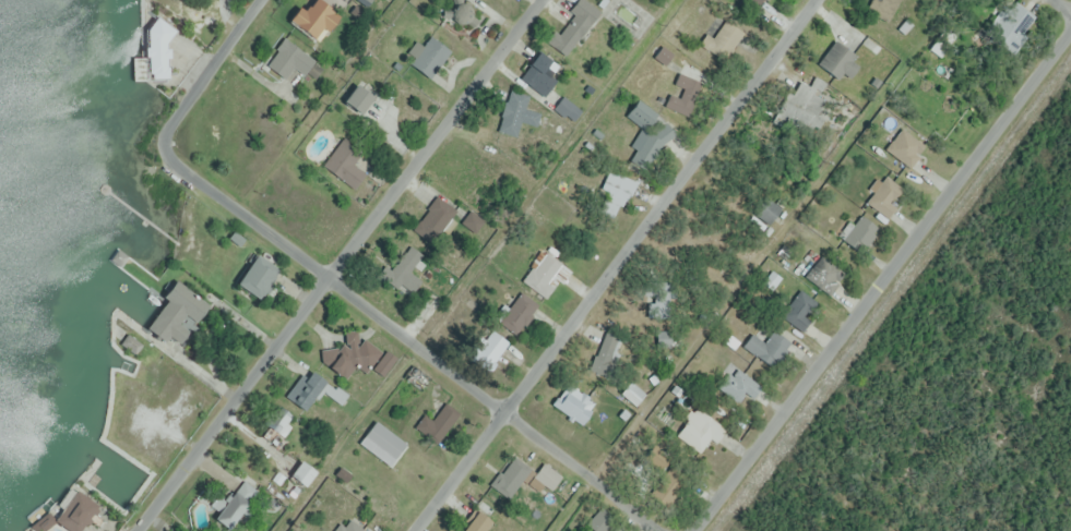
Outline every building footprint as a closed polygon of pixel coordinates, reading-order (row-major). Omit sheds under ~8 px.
[(325,31),(337,15),(317,0),(301,0),(287,19),(312,38),(320,27),(325,31)] [(462,0),(454,0),(446,17),(463,24),(472,4),(462,0)] [(566,56),(599,10),(586,0),(576,0),(546,41),(566,56)] [(899,0),(869,0),(864,10),(887,23),(899,0)] [(1017,47),(1037,18),(1021,7),(1001,36),(1017,47)] [(705,43),(727,56),(741,33),(719,19),(705,43)] [(168,78),(166,22),(145,23),(146,78),(168,78)] [(409,62),(427,77),(449,51),(430,36),(409,62)] [(316,60),(284,38),(265,65),(285,78),(293,66),(306,74),(316,60)] [(849,78),(861,63),(836,41),(817,62),(838,80),(843,73),(849,78)] [(562,67),(537,51),(519,77),(544,94),(562,67)] [(686,115),(702,83),(680,72),(664,104),(686,115)] [(806,129),(809,123),(819,128),(825,118),(817,114),(826,97),(820,94),(826,82),(815,77),(810,87),(799,81),(792,96),(786,93),(775,114),(806,129)] [(372,98),(354,83),(341,99),(359,114),(372,98)] [(521,120),(537,126),(541,113),(524,107),(527,98),(510,92),(497,129),(515,136),(521,120)] [(675,134),(640,98),(625,112),(644,131),(625,151),(641,167),(675,134)] [(885,151),(911,166),(925,143),(898,128),(885,151)] [(364,172),(353,164),(361,153),(340,139),(322,166),(354,188),(364,172)] [(632,181),(608,171),(600,189),(607,191),(598,213),(616,220),(632,181)] [(866,201),(886,218),(895,206),(889,202),(901,188),(886,176),(866,201)] [(770,223),(783,206),(764,192),(751,210),(770,223)] [(418,231),(432,242),(457,211),(444,200),(418,231)] [(461,222),(474,232),(483,220),(470,210),(461,222)] [(879,232),(862,214),(841,235),(858,252),(879,232)] [(421,280),(409,272),(421,255),(405,243),(381,276),(409,297),(421,280)] [(553,287),(547,282),(561,263),(545,251),(523,280),(546,297),(553,287)] [(258,299),(278,269),(254,253),(234,283),(258,299)] [(829,294),(845,273),(822,255),(805,276),(829,294)] [(208,305),(173,279),(160,296),(167,300),(146,328),(164,342),(169,336),(179,344),(189,330),(179,323),(186,314),(195,321),(208,305)] [(782,312),(799,329),(820,307),(804,291),(782,312)] [(539,306),(522,292),(497,323),(514,336),(539,306)] [(658,349),(681,346),(678,325),(655,329),(658,349)] [(326,363),(338,372),(348,357),(366,370),(380,351),(350,330),(326,363)] [(510,343),(491,330),(471,358),(490,371),(510,343)] [(773,368),(793,345),(774,330),(755,353),(773,368)] [(602,375),(623,342),(606,332),(586,365),(602,375)] [(396,358),(387,351),(373,368),(382,376),(396,358)] [(160,385),(167,360),(149,355),(142,380),(160,385)] [(403,378),(423,390),(431,376),(410,365),(403,378)] [(739,408),(759,388),(737,366),(718,386),(739,408)] [(285,397),(303,411),(320,389),(340,405),(346,396),(308,367),(285,397)] [(635,406),(645,394),(630,381),(620,393),(635,406)] [(459,412),(444,403),(433,420),(423,413),(414,427),(439,443),(459,412)] [(711,438),(715,442),(725,428),(695,407),(675,434),(700,453),(711,438)] [(289,413),(274,408),(265,435),(280,440),(289,413)] [(506,499),(532,472),(515,456),(490,483),(506,499)] [(289,475),(304,486),(314,471),(299,460),(289,475)] [(562,475),(542,463),(533,478),(552,490),(562,475)] [(212,516),(228,528),(257,490),(241,478),(212,516)] [(79,491),(54,517),(68,530),(78,530),(99,510),(79,491)] [(490,522),(475,509),(455,530),(482,530),(490,522)] [(607,511),(593,514),(596,530),(611,530),(607,511)] [(364,530),(350,517),(336,530),(364,530)]
